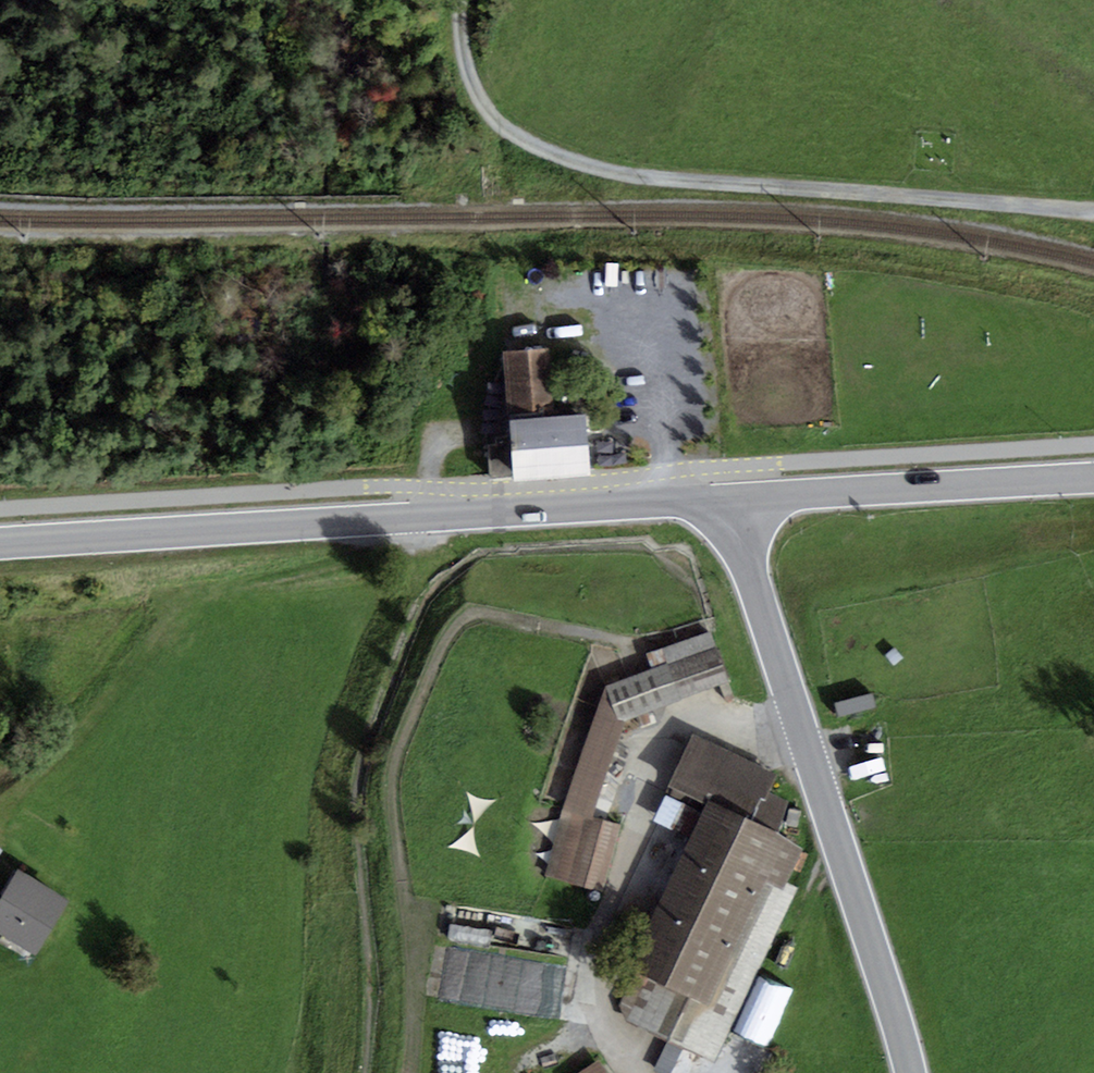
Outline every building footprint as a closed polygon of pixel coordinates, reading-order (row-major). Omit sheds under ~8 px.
[(548,349),(504,351),(509,434),(487,435),(490,480),(590,474),(586,413),(553,415),(548,349)] [(653,669),(606,686),(620,725),(732,683),(712,630),(648,654),(653,669)] [(620,725),(606,686),(563,811),(586,817),(592,820),(623,731),(620,725)] [(776,776),(693,736),(668,787),(672,789),(667,799),(702,815),(626,969),(648,979),(626,1022),(715,1063),(799,888),(788,882),(804,848),(778,832),(788,801),(769,793),(776,776)] [(586,817),(563,811),(544,875),(567,882),(586,817)] [(592,820),(586,817),(567,882),(602,892),(621,828),(592,820)] [(18,869),(0,899),(0,933),(36,955),(70,900),(18,869)] [(764,983),(744,1043),(770,1052),(790,992),(764,983)] [(579,1072),(609,1072),(599,1059),(579,1072)]
